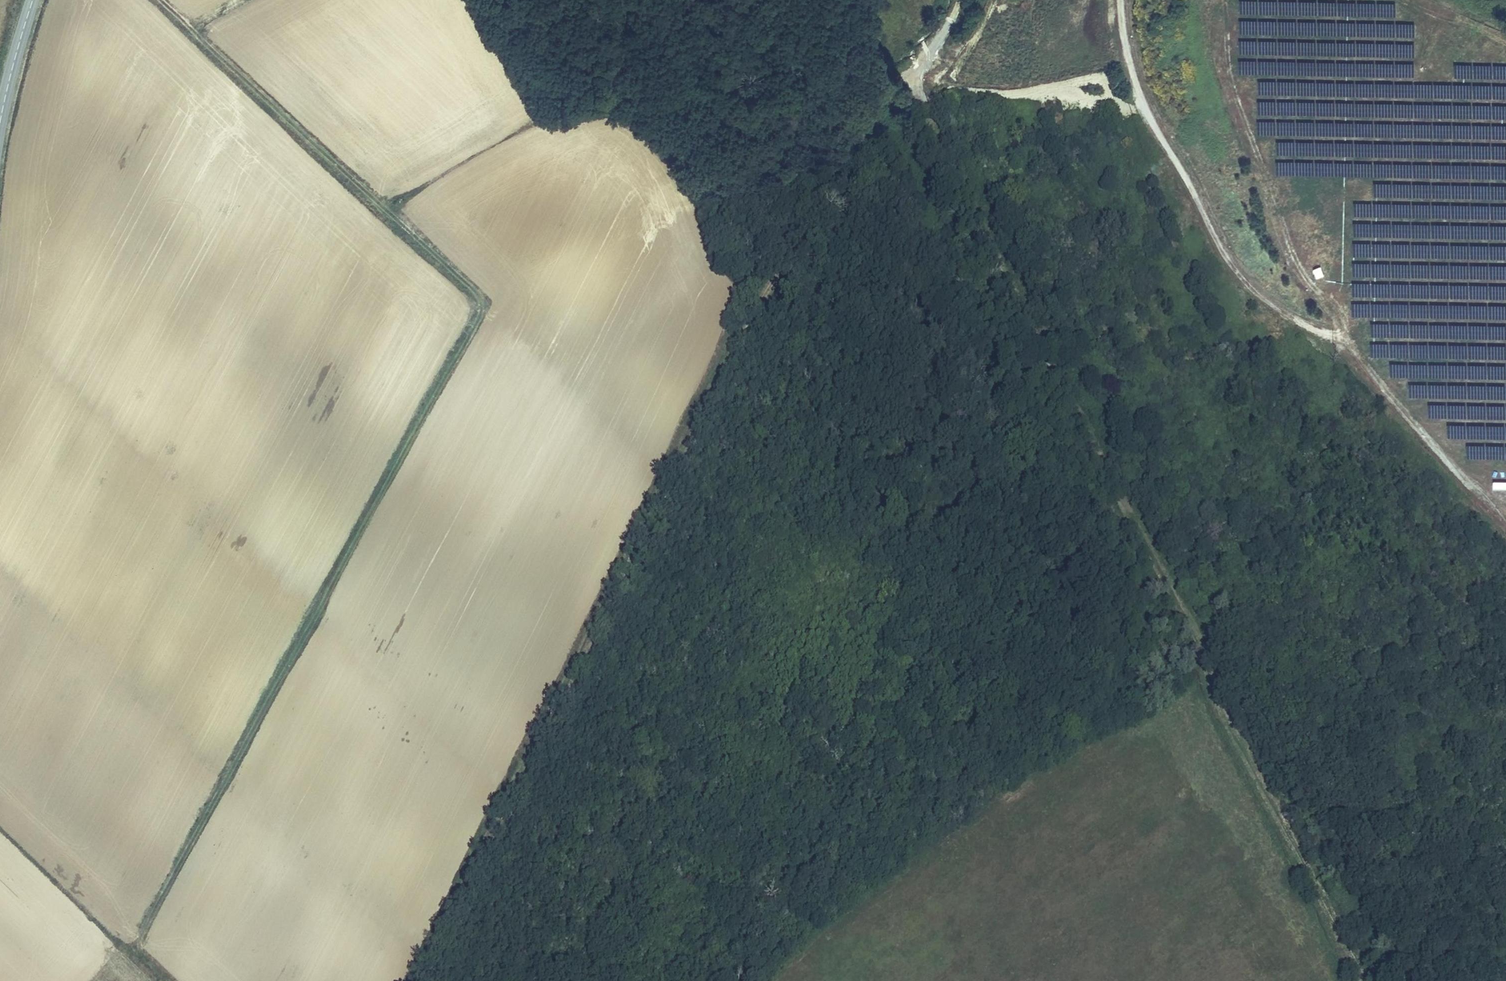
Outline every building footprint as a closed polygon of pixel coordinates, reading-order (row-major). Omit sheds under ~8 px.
[(1315,276),(1324,274),(1321,265),(1313,267),(1315,276)]
